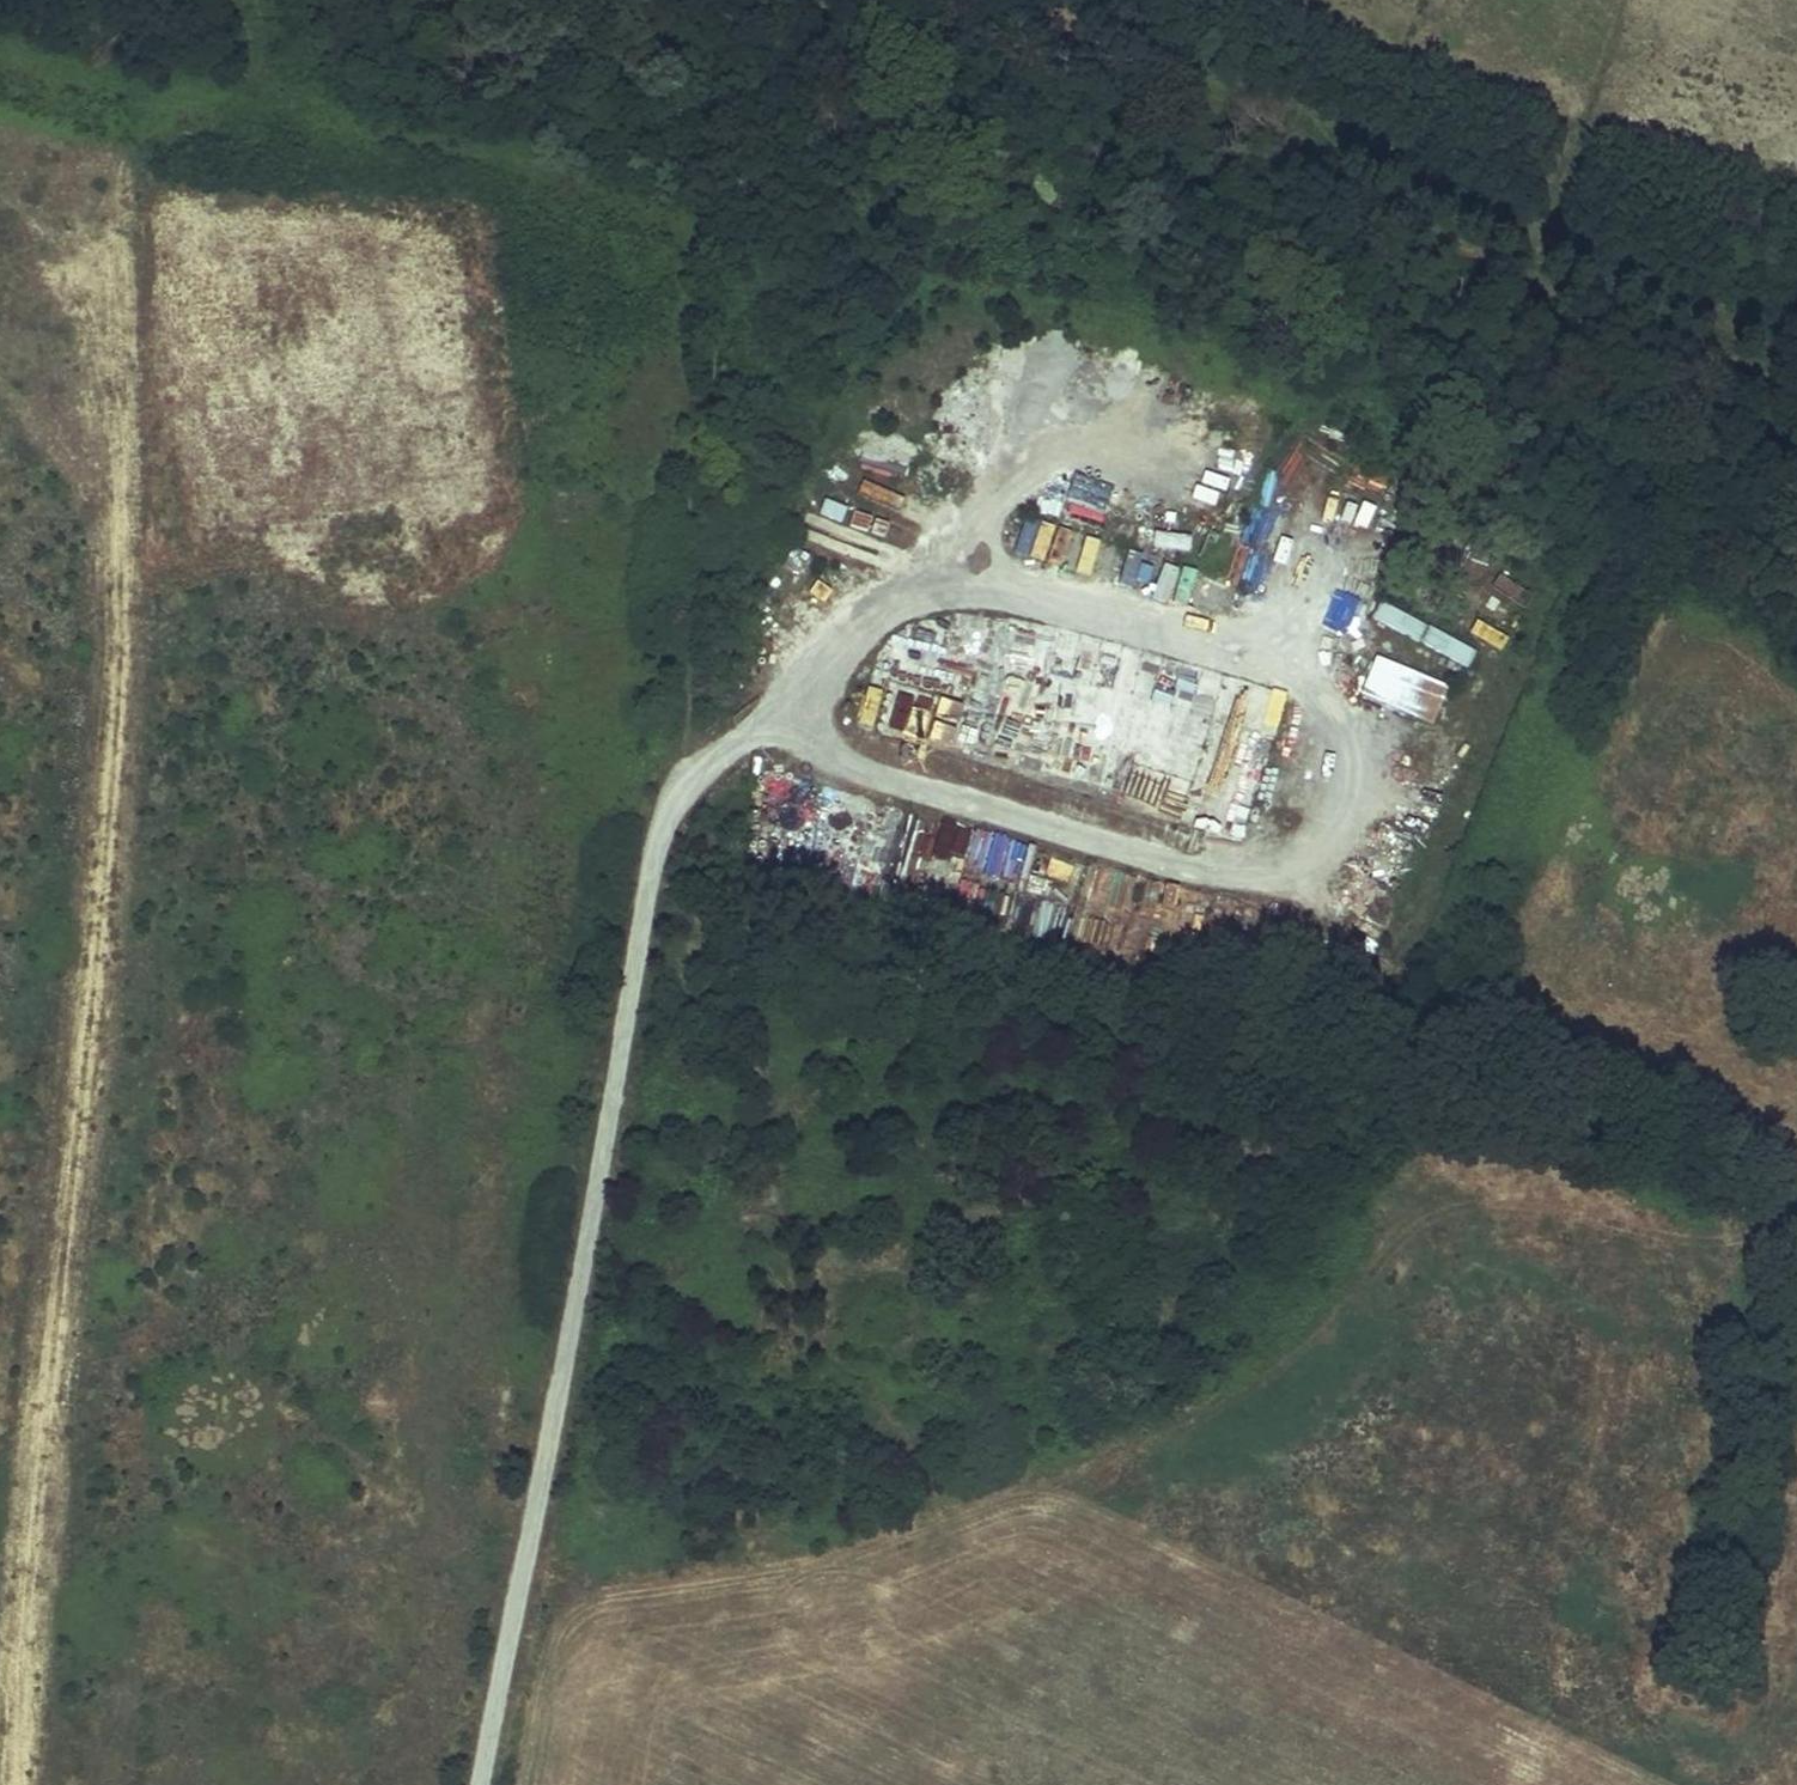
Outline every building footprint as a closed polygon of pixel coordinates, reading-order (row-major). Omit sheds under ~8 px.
[(1091,576),(1135,586),(1144,550),(1100,539),(1091,576)] [(1218,606),(1223,570),(1174,562),(1169,599),(1218,606)] [(1379,600),(1370,618),(1465,666),(1475,649),(1379,600)] [(1360,690),(1434,724),(1451,685),(1378,652),(1360,690)] [(881,866),(899,817),(862,804),(844,853),(881,866)]
